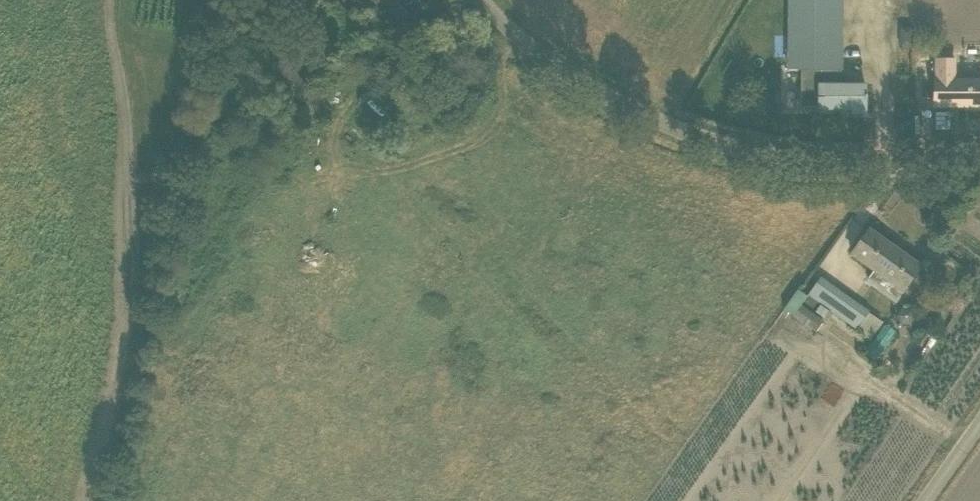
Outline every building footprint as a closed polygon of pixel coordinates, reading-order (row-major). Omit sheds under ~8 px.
[(841,86),(841,70),(841,0),(790,0),(789,69),(819,70),(819,85),(818,85),(818,109),(819,109),(819,108),(851,108),(851,113),(852,113),(852,112),(864,113),(865,113),(865,99),(866,99),(866,86),(841,86)] [(934,106),(979,106),(979,80),(954,79),(954,59),(936,59),(936,79),(934,79),(934,106)] [(896,300),(903,290),(920,266),(869,229),(852,254),(892,283),(886,292),(896,300)] [(869,312),(840,292),(820,278),(804,301),(843,328),(845,325),(855,332),(869,312)] [(816,331),(823,321),(801,306),(794,316),(816,331)]
